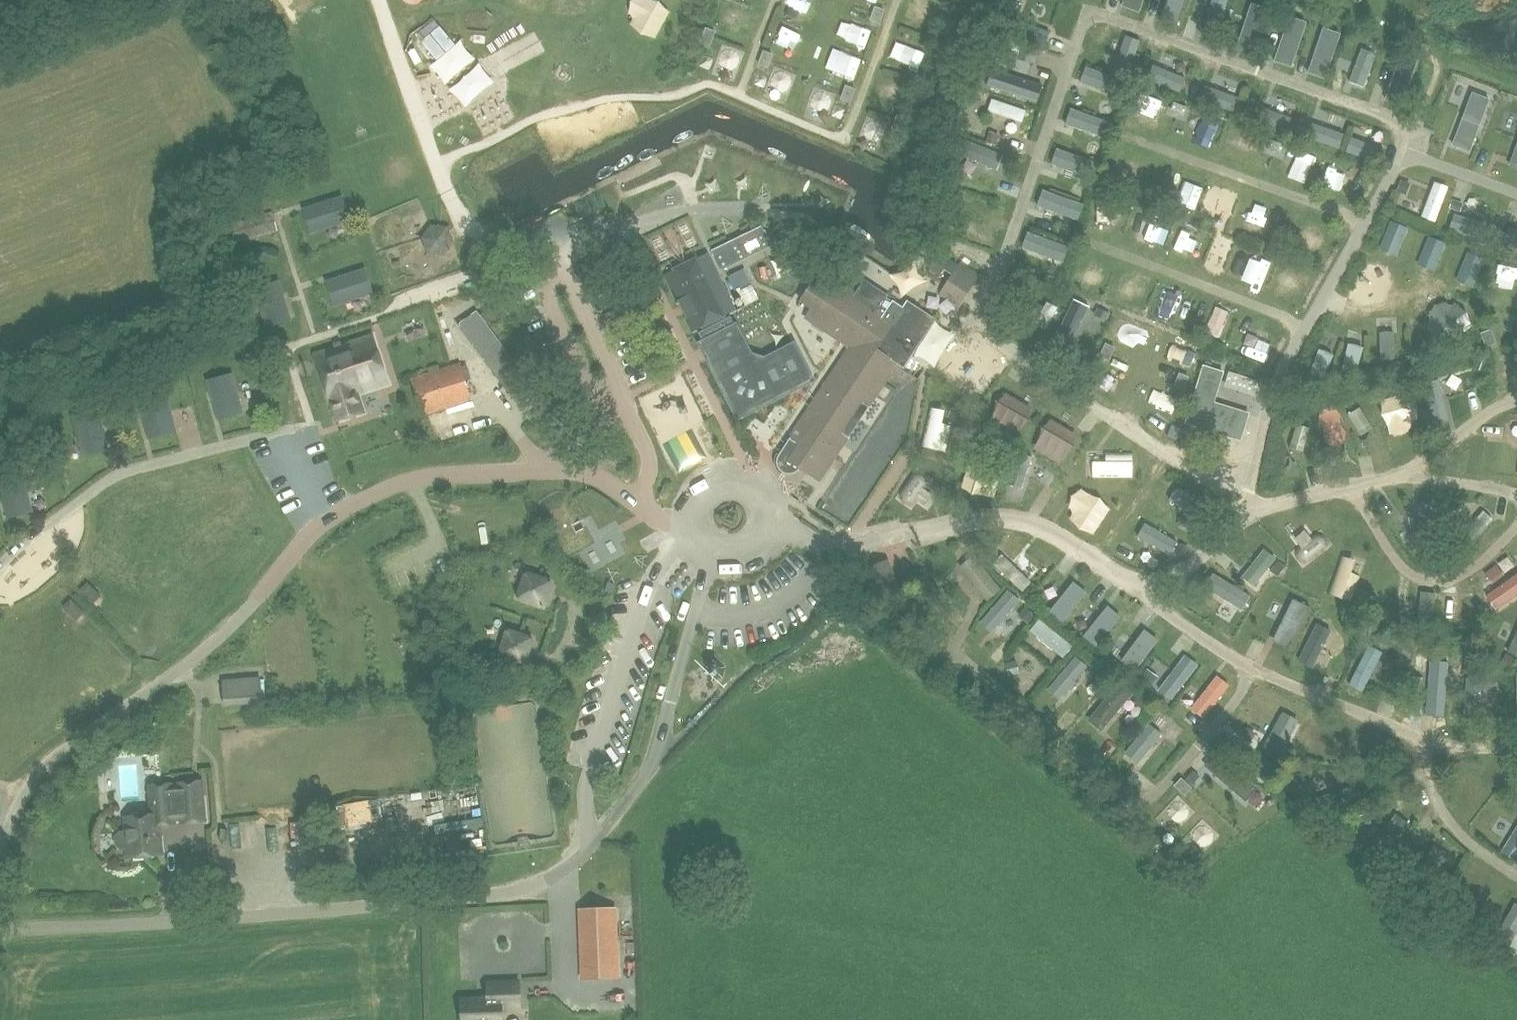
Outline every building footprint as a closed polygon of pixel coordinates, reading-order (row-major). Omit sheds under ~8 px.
[(728,7),(740,11),(743,0),(730,0),(728,7)] [(862,11),(882,18),(888,0),(866,0),(862,11)] [(1138,11),(1142,0),(1122,0),(1121,4),(1138,11)] [(1176,24),(1185,0),(1166,0),(1159,18),(1176,24)] [(1204,30),(1216,33),(1226,0),(1213,0),(1204,30)] [(1235,46),(1253,52),(1268,7),(1251,1),(1235,46)] [(794,12),(786,31),(810,41),(818,22),(794,12)] [(861,12),(857,23),(872,28),(876,18),(861,12)] [(1274,60),(1291,65),(1306,20),(1289,14),(1274,60)] [(1015,17),(1009,32),(1044,46),(1049,31),(1015,17)] [(1308,72),(1324,77),(1341,30),(1325,25),(1308,72)] [(863,56),(869,42),(842,31),(836,44),(863,56)] [(1124,33),(1113,69),(1128,74),(1140,38),(1124,33)] [(710,55),(732,59),(736,39),(714,34),(710,55)] [(1362,46),(1349,82),(1363,87),(1377,51),(1362,46)] [(1023,61),(1044,61),(1045,49),(1023,48),(1023,61)] [(1401,52),(1385,98),(1402,104),(1418,58),(1401,52)] [(1151,64),(1146,79),(1179,92),(1185,77),(1151,64)] [(1079,82),(1121,97),(1127,81),(1085,66),(1079,82)] [(986,85),(1036,102),(1042,84),(992,67),(986,85)] [(832,80),(831,99),(851,99),(852,81),(832,80)] [(918,102),(908,80),(893,86),(902,109),(918,102)] [(1158,110),(1166,93),(1149,85),(1141,102),(1158,110)] [(1204,85),(1199,100),(1232,112),(1237,97),(1204,85)] [(1452,144),(1469,151),(1490,96),(1473,90),(1452,144)] [(1026,118),(1029,105),(994,97),(991,111),(1026,118)] [(1258,105),(1252,120),(1285,132),(1290,117),(1258,105)] [(1070,108),(1065,123),(1106,138),(1112,122),(1070,108)] [(1227,137),(1246,141),(1250,122),(1231,118),(1227,137)] [(1305,137),(1338,148),(1343,134),(1310,123),(1305,137)] [(867,145),(884,153),(893,133),(877,125),(867,145)] [(1350,137),(1345,151),(1377,164),(1383,149),(1350,137)] [(956,154),(996,170),(1002,155),(962,139),(956,154)] [(1299,173),(1315,152),(1302,143),(1287,164),(1299,173)] [(1056,148),(1050,164),(1092,178),(1097,163),(1056,148)] [(1333,150),(1322,177),(1341,184),(1351,157),(1333,150)] [(1121,184),(1137,189),(1144,165),(1128,161),(1121,184)] [(1421,216),(1435,221),(1448,186),(1435,181),(1421,216)] [(1036,205),(1078,219),(1083,204),(1042,189),(1036,205)] [(631,204),(634,218),(671,209),(668,195),(631,204)] [(312,232),(350,220),(342,196),(304,208),(312,232)] [(1133,220),(1149,228),(1159,211),(1142,202),(1133,220)] [(1248,224),(1266,230),(1272,213),(1254,207),(1248,224)] [(216,226),(222,246),(279,231),(273,210),(216,226)] [(1454,214),(1449,229),(1488,241),(1493,226),(1454,214)] [(1391,220),(1380,249),(1396,255),(1407,226),(1391,220)] [(1187,222),(1181,246),(1203,251),(1209,227),(1187,222)] [(446,255),(455,242),(449,226),(432,224),(421,238),(428,253),(446,255)] [(725,232),(740,265),(769,252),(766,246),(753,252),(741,225),(725,232)] [(1504,242),(1516,246),(1516,230),(1508,227),(1504,242)] [(1316,230),(1303,233),(1308,248),(1320,244),(1316,230)] [(1022,248),(1064,262),(1069,247),(1027,233),(1022,248)] [(1428,235),(1417,264),(1434,271),(1445,242),(1428,235)] [(1240,271),(1263,280),(1273,253),(1250,245),(1240,271)] [(1468,251),(1456,280),(1473,286),(1485,258),(1468,251)] [(719,281),(706,255),(667,275),(696,329),(734,309),(727,296),(752,284),(746,269),(719,281)] [(959,306),(980,274),(960,261),(939,292),(959,306)] [(335,305),(373,293),(365,268),(327,280),(335,305)] [(819,478),(847,436),(869,404),(896,363),(902,367),(903,366),(909,357),(935,319),(933,317),(907,300),(902,306),(892,300),(886,297),(878,308),(876,307),(885,294),(876,288),(867,282),(864,280),(863,281),(855,293),(820,270),(800,300),(816,310),(810,320),(849,345),(827,380),(780,452),(779,453),(778,455),(778,456),(778,457),(777,459),(778,460),(778,462),(778,463),(779,464),(779,466),(780,467),(781,468),(782,469),(783,470),(784,470),(786,471),(787,471),(788,471),(790,471),(791,471),(793,471),(794,471),(795,470),(797,470),(798,469),(799,468),(800,467),(800,466),(819,478)] [(267,327),(291,319),(279,281),(255,289),(267,327)] [(1165,316),(1187,322),(1192,303),(1171,296),(1165,316)] [(1089,305),(1072,297),(1052,337),(1070,346),(1089,305)] [(1047,324),(1062,309),(1052,299),(1037,314),(1047,324)] [(1120,309),(1109,349),(1124,353),(1135,313),(1120,309)] [(511,395),(530,380),(477,310),(457,325),(511,395)] [(1217,312),(1210,328),(1227,337),(1235,321),(1217,312)] [(738,326),(732,315),(700,332),(706,343),(703,344),(741,416),(813,378),(794,342),(766,356),(755,353),(740,325),(738,326)] [(1325,340),(1339,348),(1344,340),(1330,331),(1325,340)] [(1379,331),(1380,359),(1394,359),(1393,331),(1379,331)] [(363,412),(357,393),(388,382),(372,335),(314,354),(331,402),(337,421),(363,412)] [(1134,335),(1133,348),(1146,350),(1148,337),(1134,335)] [(1181,339),(1161,335),(1154,371),(1165,372),(1168,357),(1178,359),(1181,339)] [(1347,343),(1342,370),(1355,373),(1361,346),(1347,343)] [(1309,375),(1322,380),(1332,353),(1319,348),(1309,375)] [(986,394),(1007,371),(994,359),(973,382),(986,394)] [(1114,389),(1121,368),(1099,360),(1092,381),(1114,389)] [(424,415),(472,400),(461,363),(412,377),(424,415)] [(1240,439),(1248,413),(1213,402),(1222,372),(1203,366),(1186,421),(1240,439)] [(1224,370),(1221,383),(1246,389),(1249,376),(1224,370)] [(219,419),(243,412),(233,374),(208,380),(219,419)] [(1430,383),(1435,401),(1470,392),(1465,374),(1430,383)] [(148,439),(177,432),(163,382),(135,390),(148,439)] [(1347,404),(1331,410),(1345,450),(1361,444),(1347,404)] [(84,455),(108,449),(98,410),(73,417),(84,455)] [(1305,462),(1305,418),(1291,418),(1291,462),(1305,462)] [(1042,425),(1031,436),(1059,463),(1070,451),(1042,425)] [(1006,484),(1021,489),(1032,456),(1016,451),(1006,484)] [(1120,490),(1126,480),(1093,460),(1087,471),(1120,490)] [(970,462),(973,479),(983,477),(981,461),(970,462)] [(912,468),(911,506),(929,506),(930,469),(912,468)] [(33,511),(23,473),(0,479),(0,485),(9,518),(33,511)] [(1073,473),(1058,507),(1077,515),(1091,480),(1073,473)] [(1177,488),(1170,501),(1203,520),(1210,507),(1177,488)] [(1416,543),(1432,543),(1433,502),(1417,502),(1416,543)] [(1456,541),(1465,549),(1492,519),(1483,511),(1456,541)] [(1138,537),(1169,555),(1176,541),(1145,524),(1138,537)] [(1315,532),(1306,577),(1320,580),(1330,535),(1315,532)] [(1360,583),(1365,548),(1351,546),(1346,581),(1360,583)] [(1242,575),(1254,584),(1276,557),(1264,548),(1242,575)] [(1001,553),(992,563),(1022,591),(1031,581),(1001,553)] [(987,599),(1000,588),(973,554),(960,564),(987,599)] [(897,581),(889,559),(867,567),(881,606),(903,598),(901,593),(906,591),(902,580),(897,581)] [(1212,573),(1204,587),(1242,611),(1251,596),(1212,573)] [(1496,608),(1516,593),(1516,573),(1486,594),(1496,608)] [(538,605),(545,582),(522,574),(514,598),(538,605)] [(1087,592),(1072,580),(1048,611),(1062,623),(1087,592)] [(1276,582),(1259,623),(1276,630),(1293,590),(1276,582)] [(1020,599),(1007,588),(978,622),(991,633),(1020,599)] [(1446,590),(1447,618),(1464,618),(1463,589),(1446,590)] [(1432,626),(1436,593),(1421,591),(1417,624),(1432,626)] [(1289,649),(1309,606),(1294,599),(1273,642),(1289,649)] [(1082,635),(1097,646),(1121,615),(1106,604),(1082,635)] [(1072,645),(1039,618),(1029,630),(1062,657),(1072,645)] [(1312,668),(1331,630),(1317,623),(1298,660),(1312,668)] [(1121,660),(1135,671),(1158,639),(1144,628),(1121,660)] [(1516,655),(1516,630),(1507,651),(1516,655)] [(520,662),(527,639),(504,632),(497,655),(520,662)] [(1362,691),(1382,652),(1368,645),(1348,684),(1362,691)] [(1184,653),(1158,688),(1171,698),(1198,664),(1184,653)] [(1075,655),(1047,688),(1059,699),(1088,665),(1075,655)] [(703,672),(711,680),(723,677),(724,666),(717,658),(706,661),(703,672)] [(1423,703),(1431,667),(1416,664),(1409,700),(1423,703)] [(1229,684),(1217,674),(1190,707),(1203,717),(1229,684)] [(225,706),(263,703),(261,676),(222,679),(225,706)] [(1134,691),(1120,680),(1088,719),(1101,731),(1134,691)] [(1466,680),(1463,720),(1479,721),(1482,681),(1466,680)] [(1298,719),(1284,710),(1261,751),(1276,759),(1298,719)] [(1124,752),(1137,763),(1161,733),(1148,723),(1124,752)] [(1205,765),(1246,800),(1258,786),(1217,751),(1205,765)] [(118,807),(127,806),(124,767),(115,767),(118,807)] [(161,854),(158,824),(205,820),(201,781),(149,785),(152,814),(126,817),(127,830),(120,831),(115,836),(116,844),(121,849),(128,848),(129,856),(161,854)] [(1366,798),(1360,782),(1316,797),(1321,813),(1366,798)] [(1410,823),(1396,812),(1369,850),(1383,861),(1410,823)] [(1501,852),(1515,860),(1516,857),(1516,826),(1501,852)] [(1449,855),(1434,845),(1410,882),(1425,891),(1449,855)] [(1516,932),(1516,903),(1515,902),(1494,936),(1509,945),(1516,932)] [(615,908),(580,909),(583,979),(617,977),(615,908)] [(462,998),(462,1019),(503,1019),(502,1009),(520,1009),(519,981),(488,982),(489,997),(462,998)]
